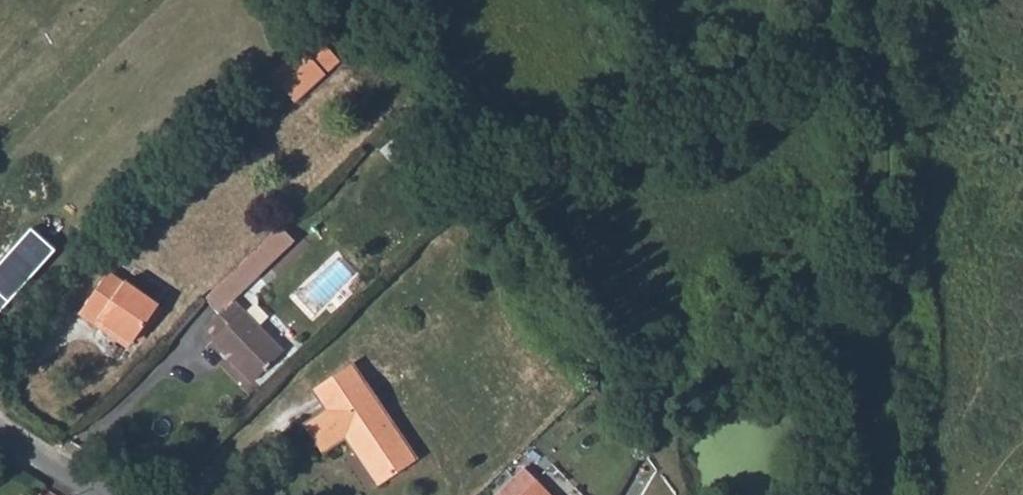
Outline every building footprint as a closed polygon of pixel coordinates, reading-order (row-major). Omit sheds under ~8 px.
[(318,34),(273,77),(287,91),(314,64),(334,86),(351,68),(318,34)] [(314,64),(287,91),(308,111),(334,86),(314,64)] [(31,225),(0,259),(0,312),(57,248),(31,225)] [(271,238),(200,312),(217,329),(229,317),(289,257),(271,238)] [(148,322),(101,290),(72,334),(92,348),(97,340),(124,358),(148,322)] [(278,368),(229,317),(217,329),(202,343),(216,356),(211,361),(246,398),(278,368)] [(344,383),(307,407),(318,424),(297,438),(314,465),(336,450),(366,494),(369,494),(404,471),(344,383)] [(508,485),(497,494),(518,494),(508,485)]
